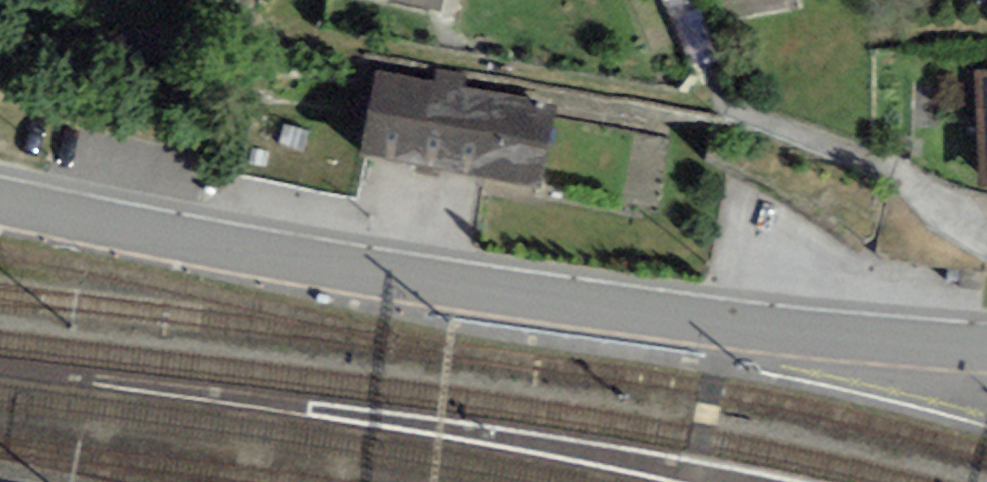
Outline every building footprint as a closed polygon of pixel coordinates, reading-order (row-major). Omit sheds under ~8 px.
[(441,20),(446,0),(348,0),(441,20)] [(557,118),(380,83),(363,170),(540,205),(557,118)]
